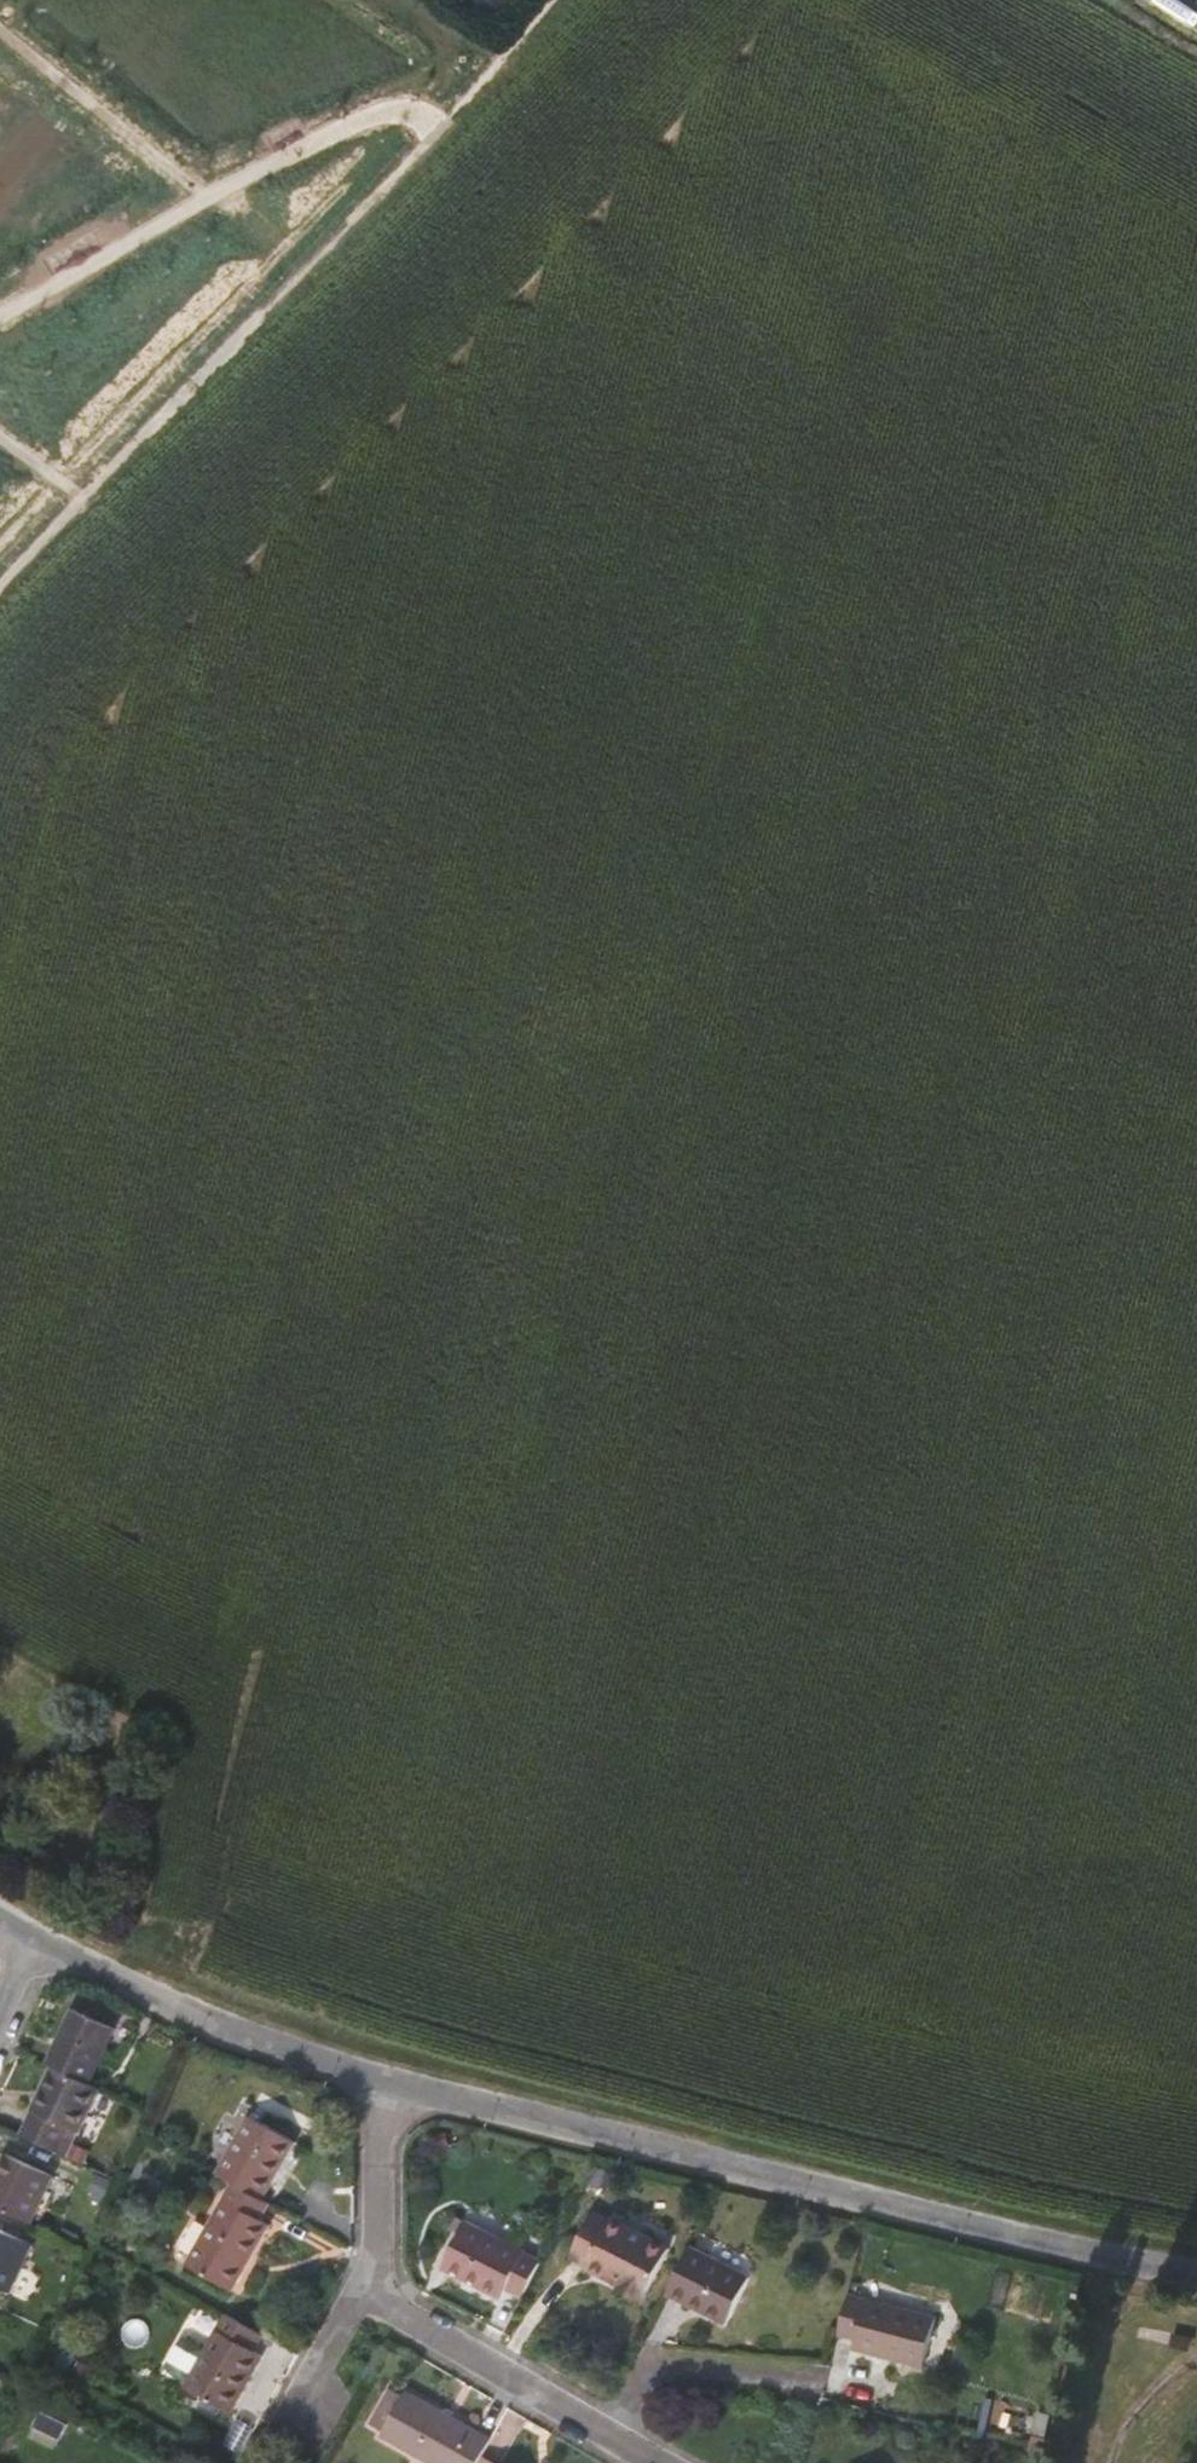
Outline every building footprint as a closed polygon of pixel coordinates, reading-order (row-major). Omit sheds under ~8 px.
[(74,2009),(49,2064),(52,2066),(90,2083),(115,2028),(74,2009)] [(90,2083),(52,2066),(20,2134),(67,2156),(98,2087),(90,2083)] [(250,2116),(217,2174),(234,2183),(264,2200),(297,2142),(250,2116)] [(31,2223),(53,2176),(6,2153),(0,2166),(0,2208),(31,2223)] [(90,2184),(113,2196),(119,2184),(96,2172),(90,2184)] [(234,2183),(187,2266),(233,2291),(270,2224),(262,2220),(272,2205),(264,2200),(234,2183)] [(585,2268),(645,2298),(671,2249),(610,2219),(609,2221),(593,2212),(570,2256),(587,2265),(585,2268)] [(522,2297),(541,2260),(466,2222),(442,2269),(502,2300),(507,2291),(522,2297)] [(33,2245),(0,2229),(0,2289),(10,2294),(33,2245)] [(690,2247),(666,2294),(728,2324),(751,2277),(690,2247)] [(939,2317),(848,2294),(837,2336),(856,2340),(853,2350),(925,2368),(939,2317)] [(265,2335),(227,2314),(206,2351),(187,2340),(180,2342),(167,2365),(169,2372),(188,2383),(185,2388),(230,2414),(263,2355),(256,2351),(265,2335)] [(80,2364),(75,2372),(83,2377),(88,2368),(80,2364)] [(493,2439),(406,2391),(380,2436),(427,2462),(480,2462),(483,2457),(493,2439)]
